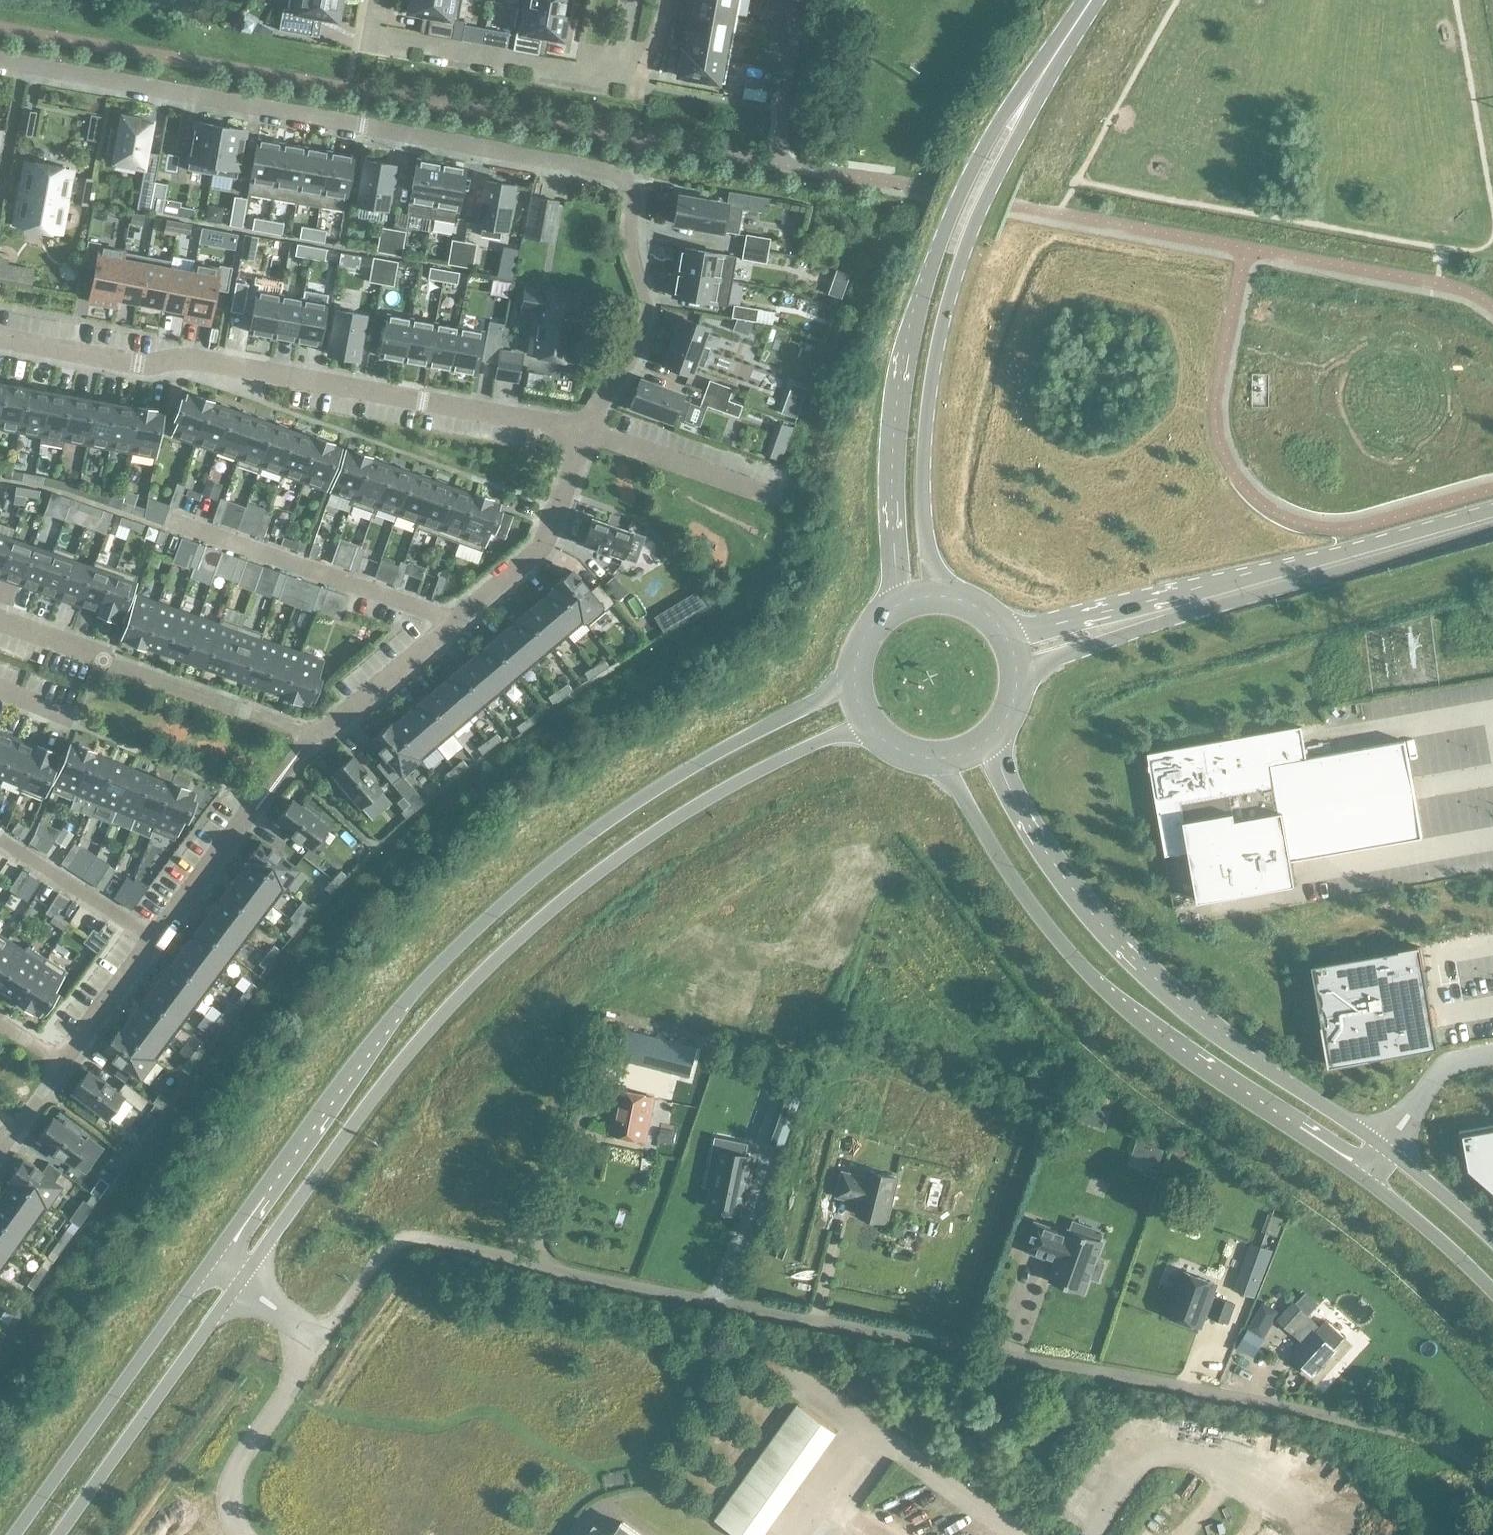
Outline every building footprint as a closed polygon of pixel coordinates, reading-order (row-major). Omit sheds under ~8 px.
[(288,8),(283,7),(279,30),(311,36),(314,23),(318,24),(319,17),(336,20),(340,0),(289,0),(288,8)] [(409,12),(426,15),(425,22),(429,23),(427,34),(461,40),(464,22),(458,21),(461,0),(411,0),(409,12)] [(518,6),(568,15),(570,0),(519,0),(518,6)] [(737,16),(740,0),(696,0),(695,8),(737,16)] [(789,2),(778,0),(776,13),(787,15),(789,2)] [(568,15),(518,6),(514,31),(516,31),(513,50),(538,54),(540,43),(544,43),(545,36),(564,39),(568,15)] [(690,30),(733,38),(737,16),(695,8),(690,30)] [(235,13),(233,25),(247,26),(248,14),(235,13)] [(682,52),(729,60),(733,38),(690,30),(687,52),(683,51),(682,52)] [(770,45),(781,47),(783,34),(772,32),(770,45)] [(781,47),(770,45),(768,58),(779,60),(781,47)] [(729,60),(682,52),(682,54),(679,73),(678,75),(724,84),(729,60)] [(763,80),(774,82),(777,69),(766,67),(763,80)] [(736,86),(736,97),(760,97),(761,86),(736,86)] [(32,136),(36,112),(23,109),(19,134),(32,136)] [(155,182),(160,154),(145,151),(151,122),(135,119),(123,117),(122,123),(120,131),(110,130),(106,154),(116,156),(115,161),(142,166),(143,165),(145,166),(142,181),(154,184),(155,182)] [(213,174),(221,126),(222,123),(221,123),(220,126),(197,121),(188,170),(213,174)] [(237,178),(245,130),(222,126),(222,123),(221,126),(213,174),(237,178)] [(273,199),(282,145),(258,141),(248,195),(273,199)] [(296,203),(306,149),(282,145),(273,199),(296,203)] [(320,207),(329,153),(306,149),(296,203),(320,207)] [(344,211),(354,157),(329,153),(320,207),(344,211)] [(366,160),(359,204),(386,209),(393,165),(366,160)] [(441,165),(417,160),(407,214),(432,219),(441,165)] [(88,205),(93,179),(79,177),(72,176),(73,170),(26,162),(20,193),(67,202),(67,201),(88,205)] [(456,223),(466,169),(441,165),(432,219),(456,223)] [(513,185),(486,180),(479,225),(483,226),(481,235),(500,239),(501,229),(505,230),(513,185)] [(184,187),(171,185),(165,214),(178,216),(184,187)] [(61,233),(67,202),(20,193),(17,192),(17,193),(20,194),(14,224),(61,233)] [(242,228),(248,199),(235,196),(230,226),(242,228)] [(550,241),(557,201),(533,196),(525,237),(550,241)] [(723,231),(728,205),(678,196),(674,223),(723,231)] [(143,225),(145,216),(132,213),(130,223),(143,225)] [(252,230),(267,232),(269,220),(254,218),(252,230)] [(177,232),(179,222),(166,220),(165,229),(177,232)] [(282,235),(284,223),(269,220),(267,232),(282,235)] [(190,234),(192,225),(179,222),(177,232),(190,234)] [(299,238),(314,241),(317,229),(302,226),(299,238)] [(389,254),(394,229),(381,227),(377,251),(389,254)] [(238,234),(202,228),(199,243),(235,250),(238,234)] [(314,241),(324,243),(327,231),(317,229),(314,241)] [(402,256),(406,231),(394,229),(389,254),(402,256)] [(768,251),(771,238),(746,234),(744,246),(768,251)] [(264,268),(269,239),(257,237),(251,266),(264,268)] [(460,266),(464,242),(452,239),(448,264),(460,266)] [(115,299),(124,252),(100,247),(101,243),(88,240),(83,265),(96,267),(89,301),(115,306),(116,299),(115,299)] [(473,268),(477,244),(464,242),(460,266),(473,268)] [(310,258),(312,246),(297,244),(295,256),(310,258)] [(325,261),(327,249),(312,246),(310,258),(325,261)] [(766,263),(768,251),(744,246),(742,259),(766,263)] [(732,281),(736,257),(682,247),(678,272),(732,281)] [(139,303),(148,256),(125,252),(124,252),(115,299),(116,299),(139,303)] [(163,307),(170,268),(171,268),(172,261),(148,256),(139,303),(163,307)] [(381,284),(386,259),(373,257),(369,282),(381,284)] [(394,286),(398,262),(386,259),(381,284),(394,286)] [(228,292),(233,267),(220,265),(219,269),(194,265),(193,272),(186,312),(185,312),(184,319),(209,323),(216,290),(228,292)] [(443,281),(445,270),(430,267),(428,279),(443,281)] [(31,286),(33,273),(6,268),(4,281),(31,286)] [(186,312),(193,272),(171,268),(170,268),(163,307),(185,312),(186,312)] [(458,284),(460,272),(445,270),(443,281),(458,284)] [(728,305),(732,281),(678,272),(674,296),(728,305)] [(574,362),(585,299),(539,291),(539,292),(525,290),(521,308),(536,311),(528,354),(574,362)] [(250,332),(274,336),(281,296),(257,292),(250,332)] [(274,336),(295,340),(302,300),(281,296),(274,336)] [(295,340),(320,345),(327,305),(302,300),(295,340)] [(756,322),(758,309),(734,305),(732,317),(756,322)] [(774,312),(758,309),(756,322),(772,324),(774,312)] [(356,359),(364,315),(338,310),(329,354),(356,359)] [(411,320),(387,315),(380,355),(404,360),(411,320)] [(701,345),(707,327),(682,318),(665,365),(690,374),(694,363),(703,366),(710,348),(701,345)] [(428,364),(435,324),(411,320),(404,360),(428,364)] [(503,324),(489,321),(482,360),(496,363),(503,324)] [(451,368),(459,328),(435,324),(428,364),(451,368)] [(476,373),(483,333),(459,328),(451,368),(476,373)] [(523,353),(499,349),(494,378),(519,382),(523,353)] [(682,395),(640,380),(631,405),(673,421),(675,417),(684,420),(690,402),(681,399),(682,395)] [(729,400),(733,388),(709,380),(705,392),(729,400)] [(0,413),(0,427),(20,431),(28,389),(24,388),(23,386),(16,384),(14,386),(5,385),(0,413)] [(28,389),(20,431),(42,435),(50,393),(47,392),(46,390),(39,388),(37,391),(28,389)] [(63,447),(65,439),(72,397),(63,395),(62,393),(55,391),(53,393),(50,393),(42,435),(41,443),(63,447)] [(729,400),(705,392),(701,403),(724,412),(729,400)] [(72,397),(65,439),(87,443),(95,401),(85,399),(85,397),(77,395),(76,398),(72,397)] [(196,443),(211,400),(197,395),(196,398),(188,395),(186,400),(182,399),(175,418),(179,419),(173,435),(196,443)] [(95,401),(87,443),(110,447),(117,405),(108,403),(107,401),(100,400),(98,402),(95,401)] [(217,450),(232,410),(229,409),(228,406),(221,404),(219,406),(211,403),(212,401),(211,400),(196,443),(217,450)] [(117,405),(110,447),(132,451),(140,407),(139,407),(139,409),(130,408),(129,405),(122,404),(120,406),(117,405)] [(781,413),(796,418),(799,410),(784,405),(781,413)] [(140,407),(132,451),(155,456),(163,414),(154,412),(155,409),(140,407)] [(232,410),(217,450),(238,458),(236,464),(237,465),(253,418),(250,416),(250,414),(243,411),(241,413),(232,410)] [(253,418),(237,465),(258,472),(275,425),(266,422),(265,419),(258,417),(256,419),(253,418)] [(790,439),(794,427),(778,422),(773,434),(790,439)] [(275,425),(258,472),(259,473),(261,466),(282,473),(296,433),(287,430),(287,427),(280,424),(278,426),(275,425)] [(296,433),(282,473),(303,481),(318,438),(317,438),(317,440),(309,437),(308,434),(301,432),(299,434),(296,433)] [(318,438),(303,481),(326,489),(340,448),(332,445),(332,443),(318,438)] [(352,505),(369,456),(355,451),(355,453),(346,450),(332,491),(353,498),(351,505),(352,505)] [(373,513),(390,466),(387,464),(386,462),(380,459),(377,461),(369,458),(370,456),(369,456),(352,505),(373,513)] [(390,466),(373,513),(374,513),(377,506),(397,514),(411,473),(408,472),(408,469),(401,467),(399,469),(390,466)] [(34,483),(35,475),(23,473),(22,481),(34,483)] [(411,473),(397,514),(418,521),(415,528),(416,528),(433,481),(430,480),(429,477),(422,474),(420,476),(411,473)] [(45,485),(47,477),(35,475),(34,483),(45,485)] [(433,481),(416,528),(438,536),(454,488),(446,485),(445,482),(438,480),(436,482),(433,481)] [(77,494),(79,486),(68,482),(65,490),(77,494)] [(208,482),(204,494),(216,498),(220,486),(208,482)] [(181,497),(185,486),(178,483),(174,494),(181,497)] [(27,496),(28,488),(16,486),(15,494),(27,496)] [(88,498),(91,490),(79,486),(77,494),(88,498)] [(39,499),(40,491),(28,488),(27,496),(39,499)] [(454,488),(438,536),(459,543),(477,494),(476,493),(475,495),(467,493),(466,490),(460,488),(458,489),(454,488)] [(188,489),(186,495),(199,500),(202,494),(188,489)] [(177,508),(181,497),(174,494),(170,506),(177,508)] [(505,538),(513,516),(500,511),(496,510),(499,504),(490,501),(491,498),(477,494),(459,543),(482,551),(488,533),(505,538)] [(58,503),(62,504),(69,507),(72,499),(60,495),(58,503)] [(120,509),(123,502),(112,498),(109,505),(120,509)] [(224,512),(228,501),(221,498),(217,509),(224,512)] [(90,514),(92,506),(81,502),(78,510),(90,514)] [(132,513),(134,505),(123,502),(120,509),(132,513)] [(92,506),(90,514),(101,518),(104,510),(92,506)] [(220,523),(224,512),(217,509),(213,521),(220,523)] [(267,527),(271,516),(264,513),(260,524),(267,527)] [(130,528),(133,520),(121,516),(119,524),(130,528)] [(623,557),(632,532),(592,518),(590,522),(586,520),(580,537),(584,539),(583,543),(596,548),(596,549),(607,553),(608,552),(623,557)] [(133,520),(130,528),(142,532),(144,524),(133,520)] [(271,533),(283,538),(287,525),(275,521),(271,533)] [(263,538),(267,527),(260,524),(256,536),(263,538)] [(164,544),(168,533),(160,530),(156,541),(164,544)] [(12,539),(0,535),(0,573),(12,539)] [(298,542),(296,550),(303,553),(307,541),(300,538),(298,542)] [(32,546),(12,539),(0,573),(0,577),(19,583),(32,546)] [(202,557),(206,546),(198,543),(194,555),(202,557)] [(313,543),(309,555),(317,557),(321,546),(313,543)] [(40,591),(55,547),(54,546),(52,553),(32,546),(19,583),(40,591)] [(361,560),(365,549),(357,546),(353,557),(361,560)] [(60,598),(75,554),(55,547),(40,591),(60,598)] [(75,554),(60,598),(80,605),(96,561),(95,561),(92,567),(74,561),(76,554),(75,554)] [(198,569),(202,557),(194,555),(190,566),(198,569)] [(357,571),(361,560),(353,557),(349,569),(357,571)] [(242,572),(246,560),(239,558),(235,569),(242,572)] [(96,561),(80,605),(100,612),(99,614),(100,614),(116,568),(96,561)] [(405,573),(408,564),(400,561),(396,573),(404,575),(405,573)] [(409,562),(408,564),(405,573),(422,579),(426,567),(409,562)] [(116,568),(100,614),(115,619),(115,617),(122,620),(138,576),(116,568)] [(238,583),(242,572),(235,569),(231,580),(238,583)] [(615,602),(599,583),(589,591),(586,588),(587,587),(580,578),(579,579),(572,571),(554,585),(588,625),(615,602)] [(283,586),(287,575),(279,572),(276,583),(283,586)] [(400,587),(404,575),(396,573),(392,584),(400,587)] [(443,589),(447,578),(440,575),(436,586),(443,589)] [(603,585),(611,595),(622,586),(614,576),(603,585)] [(279,597),(283,586),(276,583),(272,595),(279,597)] [(588,625),(554,585),(554,586),(555,588),(539,601),(569,636),(584,622),(587,626),(588,625)] [(328,589),(320,586),(316,598),(324,600),(328,589)] [(439,600),(443,589),(436,586),(432,598),(439,600)] [(143,646),(158,604),(137,596),(123,637),(130,639),(129,642),(143,646)] [(320,612),(324,600),(316,598),(312,609),(320,612)] [(569,636),(539,601),(523,615),(552,649),(569,636)] [(164,651),(179,611),(158,604),(143,646),(144,647),(145,644),(164,651)] [(179,611),(164,651),(185,658),(199,618),(179,611)] [(552,649),(523,615),(507,629),(536,663),(552,649)] [(199,618),(185,658),(205,666),(222,618),(221,618),(218,625),(199,618)] [(222,618),(205,666),(225,673),(242,626),(222,618)] [(242,626),(225,673),(246,680),(262,633),(242,626)] [(536,663),(507,629),(490,643),(519,677),(536,663)] [(262,633),(246,680),(266,687),(280,647),(261,640),(263,633),(262,633)] [(519,677),(490,643),(473,657),(503,691),(519,677)] [(280,647),(266,687),(286,694),(285,696),(286,696),(301,654),(280,647)] [(301,654),(286,696),(300,701),(300,699),(308,702),(310,696),(314,697),(320,679),(317,677),(322,661),(301,654)] [(503,691),(473,657),(457,671),(486,706),(503,691)] [(599,673),(609,667),(605,660),(595,666),(599,673)] [(589,679),(599,673),(595,666),(584,673),(589,679)] [(486,706),(457,671),(440,685),(470,719),(486,706)] [(563,697),(573,690),(568,683),(558,690),(563,697)] [(470,719),(440,685),(424,699),(453,733),(470,719)] [(552,703),(563,697),(558,690),(548,697),(552,703)] [(453,733),(424,699),(407,713),(437,747),(453,733)] [(531,726),(541,719),(536,712),(526,719),(531,726)] [(437,747),(407,713),(392,726),(390,724),(389,725),(420,761),(437,747)] [(531,726),(526,719),(516,726),(521,733),(531,726)] [(420,761),(389,725),(372,740),(380,749),(378,750),(385,758),(376,765),(392,784),(403,775),(402,774),(418,760),(419,762),(420,761)] [(1269,732),(1148,753),(1166,855),(1190,851),(1199,901),(1249,892),(1296,884),(1292,860),(1298,859),(1423,837),(1416,800),(1412,778),(1406,741),(1307,758),(1305,745),(1302,726),(1269,732)] [(18,740),(0,732),(0,775),(4,776),(18,740)] [(492,747),(502,740),(497,733),(487,740),(492,747)] [(18,740),(4,776),(23,784),(20,791),(21,791),(39,746),(38,745),(37,748),(18,740)] [(492,747),(487,740),(478,748),(483,754),(492,747)] [(55,784),(76,792),(93,750),(79,745),(78,747),(71,744),(66,755),(55,784)] [(39,746),(21,791),(42,799),(59,756),(53,754),(54,752),(39,746)] [(96,800),(112,760),(93,753),(94,751),(93,750),(76,792),(96,800)] [(374,778),(366,770),(365,771),(353,756),(350,759),(349,758),(335,770),(335,771),(333,773),(340,782),(337,785),(349,799),(352,797),(360,806),(380,789),(372,779),(374,778)] [(116,808),(132,769),(112,760),(96,800),(116,808)] [(459,774),(468,766),(463,760),(453,767),(459,774)] [(459,774),(453,767),(444,775),(449,781),(459,774)] [(136,816),(152,777),(132,769),(116,808),(136,816)] [(153,831),(173,783),(172,782),(171,784),(152,777),(136,816),(155,824),(152,831),(153,831)] [(173,783),(153,831),(174,840),(183,818),(187,819),(195,801),(191,799),(193,793),(186,790),(187,788),(173,783)] [(409,804),(410,804),(416,810),(425,802),(417,792),(407,801),(409,804)] [(407,801),(403,796),(397,801),(403,809),(409,804),(407,801)] [(302,807),(292,800),(290,803),(279,818),(277,821),(292,833),(291,834),(300,841),(301,839),(311,847),(327,826),(317,819),(320,815),(305,804),(302,807)] [(416,810),(410,804),(401,813),(406,819),(416,810)] [(17,834),(23,839),(30,829),(23,824),(17,834)] [(55,840),(65,847),(73,834),(63,828),(55,840)] [(36,847),(42,837),(36,832),(29,842),(36,847)] [(271,848),(261,841),(248,859),(286,888),(286,887),(284,886),(297,869),(279,855),(280,854),(272,847),(271,848)] [(74,857),(81,847),(74,843),(68,853),(74,857)] [(82,846),(81,847),(74,857),(68,867),(80,875),(94,854),(82,846)] [(68,867),(74,857),(68,853),(61,863),(68,867)] [(100,858),(86,880),(96,886),(102,876),(109,865),(110,864),(100,858)] [(273,905),(286,888),(248,859),(247,860),(249,862),(237,878),(273,905)] [(109,880),(116,870),(109,865),(102,876),(109,880)] [(23,884),(29,874),(22,869),(16,879),(23,884)] [(333,879),(339,885),(347,876),(341,871),(333,879)] [(103,890),(109,880),(102,876),(96,886),(103,890)] [(260,922),(273,905),(237,878),(224,895),(260,922)] [(16,894),(23,884),(16,879),(9,890),(16,894)] [(324,888),(330,894),(339,885),(333,879),(324,888)] [(52,903),(59,907),(62,910),(69,899),(59,893),(52,903)] [(125,904),(132,909),(139,899),(132,894),(125,904)] [(260,922),(224,895),(211,913),(247,940),(260,922)] [(52,917),(59,907),(52,903),(45,913),(52,917)] [(247,940),(211,913),(198,930),(234,957),(247,940)] [(300,927),(308,918),(302,913),(294,922),(300,927)] [(292,936),(300,927),(294,922),(286,931),(292,936)] [(98,933),(108,941),(115,930),(105,923),(98,933)] [(234,957),(198,930),(184,947),(220,975),(234,957)] [(0,951),(0,987),(2,988),(25,952),(7,940),(0,951)] [(272,960),(280,950),(274,945),(266,954),(272,960)] [(220,975),(184,947),(171,965),(207,992),(220,975)] [(1436,1027),(1432,1006),(1431,1006),(1428,987),(1421,949),(1421,947),(1313,966),(1331,1065),(1390,1055),(1391,1055),(1390,1055),(1438,1046),(1434,1027),(1436,1027)] [(25,952),(2,988),(19,999),(18,1001),(18,1002),(47,958),(46,957),(42,963),(25,952)] [(265,969),(272,960),(266,954),(259,964),(265,969)] [(47,958),(18,1002),(31,1010),(32,1008),(39,1012),(42,1007),(46,1009),(56,993),(53,990),(66,970),(47,958)] [(207,992),(171,965),(158,982),(194,1009),(207,992)] [(194,1009),(158,982),(145,999),(181,1026),(194,1009)] [(250,997),(258,987),(251,982),(244,992),(250,997)] [(243,1007),(250,997),(244,992),(237,1002),(243,1007)] [(181,1026),(145,999),(132,1016),(168,1044),(181,1026)] [(220,1028),(228,1019),(221,1014),(214,1024),(220,1028)] [(168,1044),(132,1016),(120,1033),(118,1031),(117,1032),(155,1061),(168,1044)] [(213,1038),(220,1028),(214,1024),(207,1033),(213,1038)] [(617,1060),(690,1078),(698,1049),(624,1030),(617,1060)] [(155,1061),(117,1032),(104,1050),(113,1057),(112,1058),(121,1065),(122,1064),(140,1077),(153,1060),(155,1062),(155,1061)] [(195,1064),(202,1054),(196,1049),(189,1059),(195,1064)] [(188,1074),(195,1064),(189,1059),(182,1069),(188,1074)] [(125,1081),(131,1073),(121,1066),(115,1073),(125,1081)] [(113,1089),(114,1087),(105,1081),(104,1082),(88,1071),(86,1073),(74,1088),(75,1088),(73,1091),(82,1099),(80,1102),(94,1113),(97,1110),(107,1117),(122,1097),(142,1111),(149,1101),(125,1082),(117,1092),(113,1089)] [(796,1085),(808,1089),(811,1081),(799,1077),(796,1085)] [(804,1093),(778,1083),(758,1139),(784,1148),(804,1093)] [(654,1098),(619,1091),(611,1134),(646,1141),(654,1098)] [(162,1110),(169,1100),(159,1093),(152,1103),(154,1104),(162,1110)] [(158,1115),(162,1110),(154,1104),(151,1110),(158,1115)] [(1079,1119),(1101,1127),(1108,1112),(1085,1104),(1079,1119)] [(78,1136),(81,1132),(66,1121),(63,1125),(53,1118),(51,1121),(51,1120),(40,1136),(38,1139),(54,1150),(53,1152),(62,1158),(63,1157),(73,1164),(88,1143),(78,1136)] [(1460,1131),(1466,1166),(1469,1165),(1470,1169),(1492,1189),(1492,1125),(1460,1131)] [(674,1144),(676,1132),(660,1129),(658,1141),(674,1144)] [(1159,1163),(1164,1149),(1138,1140),(1133,1154),(1159,1163)] [(743,1214),(755,1159),(719,1151),(708,1207),(724,1210),(724,1212),(730,1213),(731,1211),(743,1214)] [(60,1186),(42,1173),(43,1171),(34,1165),(33,1166),(23,1160),(10,1178),(49,1206),(49,1205),(47,1204),(60,1186)] [(867,1177),(846,1172),(840,1195),(861,1200),(858,1212),(888,1220),(898,1178),(869,1171),(867,1177)] [(10,1178),(10,1179),(11,1180),(0,1196),(0,1197),(36,1223),(49,1206),(10,1178)] [(99,1198),(106,1188),(99,1184),(92,1193),(99,1198)] [(92,1208),(99,1198),(92,1193),(85,1203),(92,1208)] [(0,1197),(0,1224),(24,1241),(36,1223),(0,1197)] [(1069,1230),(1068,1234),(1036,1223),(1027,1250),(1058,1261),(1051,1280),(1084,1292),(1090,1277),(1099,1280),(1105,1263),(1096,1260),(1102,1242),(1069,1230)] [(0,1224),(0,1251),(11,1258),(24,1241),(0,1224)] [(66,1245),(73,1235),(66,1230),(59,1240),(66,1245)] [(59,1254),(66,1245),(59,1240),(52,1250),(59,1254)] [(1234,1290),(1256,1297),(1274,1251),(1251,1243),(1234,1290)] [(0,1251),(0,1274),(11,1258),(0,1251)] [(41,1280),(48,1270),(41,1265),(34,1275),(41,1280)] [(1178,1292),(1170,1316),(1200,1327),(1204,1315),(1207,1316),(1212,1318),(1229,1324),(1237,1303),(1219,1297),(1214,1295),(1211,1294),(1215,1283),(1183,1272),(1176,1291),(1178,1292)] [(34,1290),(41,1280),(34,1275),(27,1285),(34,1290)] [(0,1305),(0,1318),(3,1321),(16,1310),(6,1299),(0,1305)] [(1264,1302),(1248,1329),(1264,1338),(1279,1312),(1264,1302)] [(1344,1338),(1326,1320),(1320,1327),(1295,1303),(1279,1320),(1304,1343),(1292,1356),(1313,1375),(1336,1350),(1334,1349),(1344,1338)] [(20,1318),(27,1308),(21,1304),(14,1314),(20,1318)] [(13,1328),(20,1318),(14,1314),(7,1323),(13,1328)] [(738,1520),(739,1520),(736,1520),(742,1491),(744,1492),(750,1461),(748,1461),(751,1445),(684,1432),(681,1448),(678,1448),(672,1478),(675,1478),(670,1507),(667,1506),(662,1534),(736,1534),(738,1520)] [(888,1499),(910,1470),(892,1456),(870,1486),(888,1499)] [(1143,1458),(1134,1467),(1140,1473),(1149,1464),(1143,1458)] [(1149,1464),(1140,1473),(1146,1478),(1154,1470),(1149,1464)] [(1185,1478),(1178,1488),(1193,1497),(1199,1487),(1185,1478)] [(342,1503),(339,1515),(347,1516),(349,1504),(342,1503)] [(349,1504),(347,1516),(355,1518),(357,1506),(349,1504)] [(459,1506),(457,1518),(465,1520),(467,1508),(459,1506)] [(467,1508),(465,1520),(473,1521),(475,1509),(467,1508)] [(384,1511),(382,1523),(390,1524),(392,1512),(384,1511)] [(392,1512),(390,1524),(398,1526),(400,1514),(392,1512)] [(1336,1534),(1370,1534),(1353,1518),(1336,1534)]
